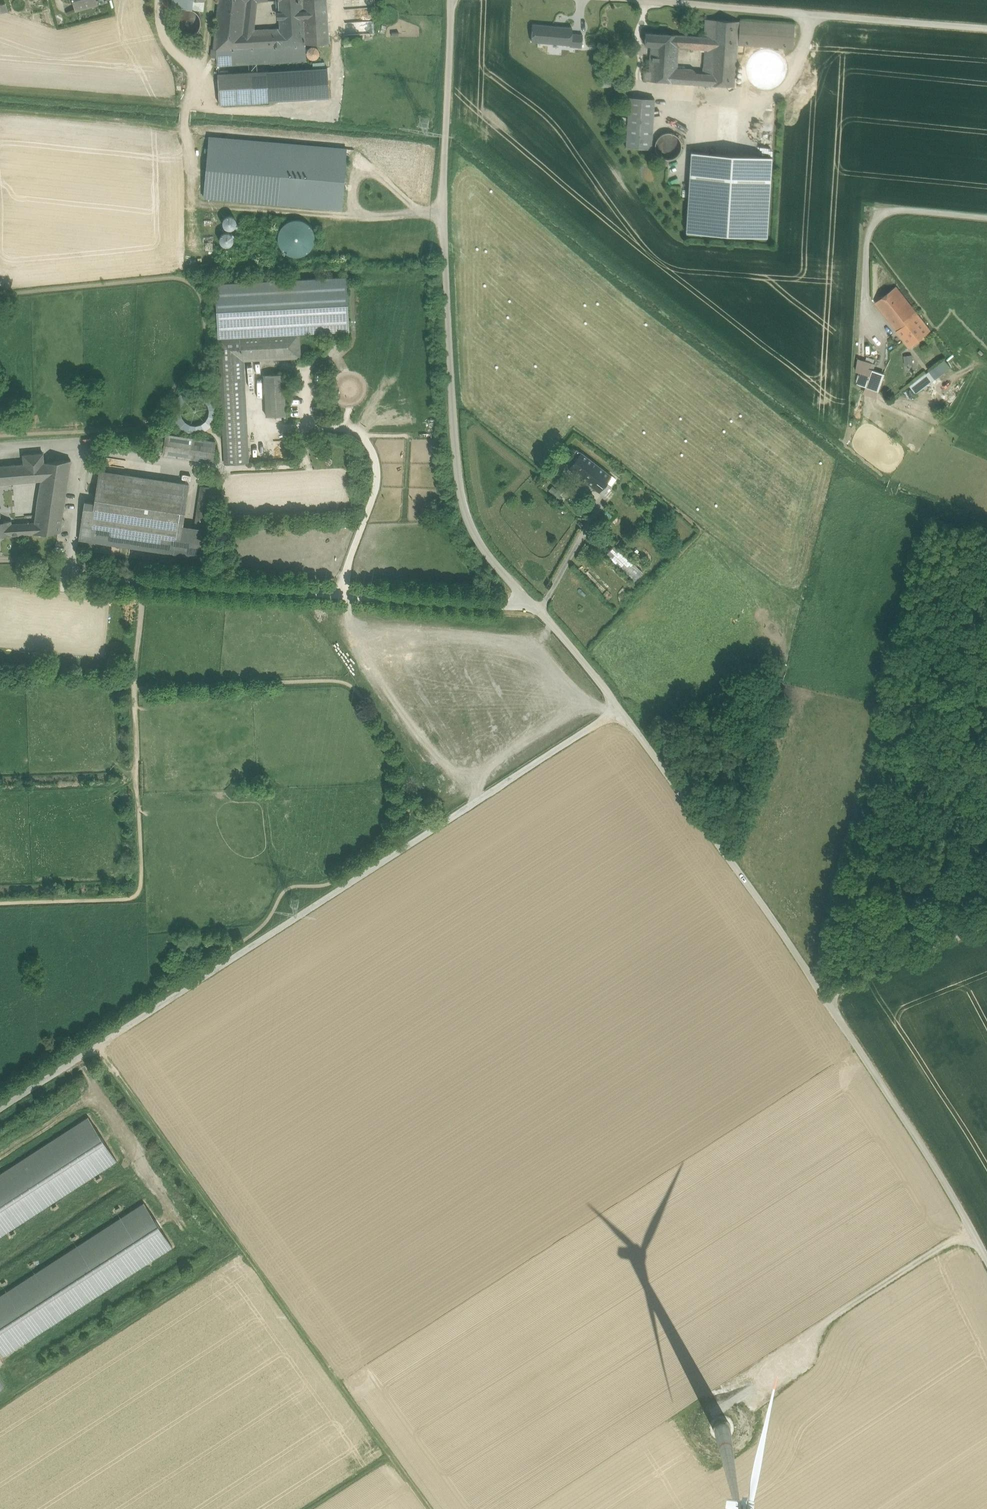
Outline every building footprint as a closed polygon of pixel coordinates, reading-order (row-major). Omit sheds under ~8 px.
[(74,13),(108,4),(107,0),(71,0),(74,13)] [(204,0),(172,0),(172,8),(203,11),(204,0)] [(213,49),(216,49),(217,65),(307,60),(306,45),(329,44),(329,39),(327,0),(278,0),(281,33),(253,34),(256,1),(267,0),(219,0),(213,49)] [(176,17),(174,23),(175,27),(177,32),(182,35),(186,37),(190,37),(195,35),(198,32),(200,28),(201,24),(201,20),(199,16),(197,13),(193,11),(189,10),(185,10),(180,12),(176,17)] [(709,85),(713,20),(706,19),(705,37),(691,36),(690,48),(704,49),(703,73),(702,84),(709,85)] [(736,43),(738,21),(713,20),(709,85),(734,86),(736,43)] [(374,21),(352,22),(352,28),(357,28),(357,33),(375,32),(374,21)] [(795,25),(738,21),(736,43),(793,47),(795,25)] [(573,31),(573,25),(532,24),(532,43),(583,45),(583,32),(573,31)] [(691,36),(645,33),(645,45),(651,46),(651,53),(678,55),(679,49),(690,50),(690,48),(691,36)] [(678,55),(651,53),(649,72),(648,81),(695,84),(695,72),(692,69),(677,68),(678,55)] [(268,71),(217,74),(219,105),(270,102),(268,71)] [(655,99),(629,97),(626,147),(652,149),(655,99)] [(655,155),(677,157),(679,134),(657,133),(655,155)] [(343,147),(203,136),(199,198),(342,212),(343,147)] [(768,156),(689,152),(684,228),(763,231),(768,156)] [(237,218),(225,215),(222,225),(234,228),(237,218)] [(313,252),(310,220),(280,222),(282,255),(313,252)] [(232,232),(220,233),(221,245),(233,244),(232,232)] [(346,279),(215,285),(217,340),(223,467),(248,466),(243,363),(301,360),(300,335),(348,333),(346,279)] [(907,302),(896,288),(877,303),(887,316),(907,302)] [(898,331),(917,316),(907,302),(887,316),(898,331)] [(404,324),(405,305),(396,304),(396,323),(404,324)] [(917,316),(898,331),(910,345),(929,331),(917,316)] [(362,343),(356,352),(365,357),(370,349),(362,343)] [(361,356),(354,366),(364,374),(372,364),(361,356)] [(910,386),(916,394),(952,366),(946,358),(910,386)] [(860,383),(880,390),(886,373),(875,369),(876,363),(867,360),(860,383)] [(284,374),(264,375),(266,416),(286,415),(284,374)] [(215,442),(166,435),(163,455),(212,462),(215,442)] [(580,452),(568,467),(607,497),(619,482),(580,452)] [(45,463),(45,455),(21,455),(21,466),(0,467),(0,485),(40,484),(32,519),(0,520),(0,495),(0,538),(58,536),(69,460),(45,463)] [(190,487),(98,471),(93,502),(83,500),(75,543),(197,564),(203,532),(182,529),(190,487)] [(194,517),(205,519),(212,487),(201,484),(194,517)] [(614,545),(606,554),(636,580),(644,571),(614,545)] [(0,1174),(0,1235),(117,1160),(89,1117),(0,1174)] [(0,1296),(0,1352),(3,1356),(172,1247),(144,1203),(0,1296)] [(726,1435),(733,1423),(719,1416),(713,1428),(726,1435)]
